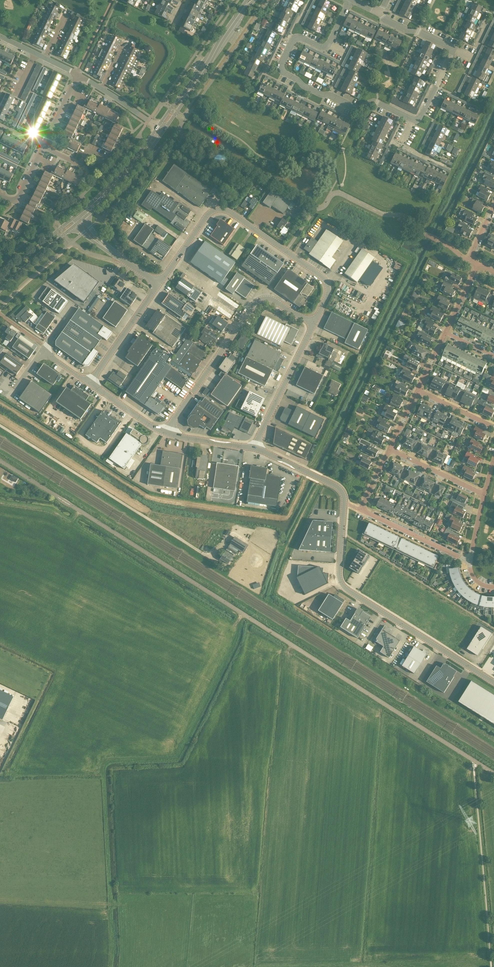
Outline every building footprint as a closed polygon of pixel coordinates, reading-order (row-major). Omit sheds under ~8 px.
[(158,4),(172,11),(173,9),(170,7),(171,5),(163,1),(164,1),(162,0),(160,4),(159,3),(158,4)] [(201,9),(203,10),(205,6),(206,7),(207,6),(196,0),(192,0),(192,1),(195,3),(194,5),(201,9)] [(327,9),(330,3),(324,0),(321,0),(319,5),(327,9)] [(403,6),(413,11),(415,7),(405,2),(403,6)] [(286,8),(294,12),(297,6),(289,3),(286,8)] [(482,7),(474,3),(471,9),(479,13),(482,7)] [(48,13),(57,17),(58,14),(56,13),(58,8),(49,4),(47,7),(49,10),(48,13)] [(157,9),(167,14),(168,12),(171,13),(172,11),(158,4),(158,5),(159,6),(157,9)] [(187,7),(201,14),(201,13),(200,12),(201,9),(194,5),(192,4),(191,6),(188,5),(187,7)] [(316,11),(324,15),(327,9),(319,5),(316,11)] [(401,10),(411,15),(413,11),(403,6),(401,10)] [(188,13),(197,18),(198,14),(200,15),(201,14),(187,7),(185,9),(189,11),(188,13)] [(292,12),(294,12),(286,8),(285,7),(282,13),(290,17),(292,12)] [(167,14),(157,9),(156,13),(154,12),(153,13),(167,20),(169,18),(166,16),(167,14)] [(468,15),(476,19),(479,13),(471,9),(468,15)] [(399,14),(409,19),(411,15),(401,10),(399,14)] [(323,21),(326,15),(324,15),(316,11),(313,16),(321,20),(323,21)] [(41,19),(44,20),(51,23),(53,19),(56,20),(57,17),(48,13),(47,15),(43,15),(41,19)] [(182,16),(196,23),(197,22),(195,21),(197,18),(188,13),(186,15),(183,14),(182,16)] [(279,19),(285,22),(287,23),(290,17),(282,13),(279,19)] [(465,20),(474,24),(476,19),(468,15),(465,20)] [(183,22),(193,27),(194,23),(196,24),(196,23),(182,16),(181,18),(184,20),(183,22)] [(321,20),(313,16),(311,22),(319,26),(321,20)] [(69,23),(78,28),(82,20),(75,17),(73,21),(71,20),(69,23)] [(349,28),(353,20),(347,17),(343,25),(349,28)] [(276,24),(284,28),(287,23),(285,22),(279,19),(276,24)] [(40,28),(50,32),(51,29),(48,28),(51,23),(44,20),(40,28)] [(355,31),(359,23),(353,20),(349,28),(355,31)] [(476,25),(474,24),(465,20),(465,21),(467,22),(464,27),(473,31),(476,25)] [(190,31),(191,30),(193,27),(183,22),(182,24),(179,23),(178,25),(181,27),(179,31),(183,33),(185,29),(190,31)] [(316,32),(319,26),(311,22),(308,28),(316,32)] [(68,32),(75,35),(78,28),(69,23),(68,26),(70,27),(68,32)] [(273,30),(281,34),(284,28),(276,24),(273,23),(270,28),(273,30)] [(361,34),(365,26),(359,23),(355,31),(361,34)] [(366,36),(370,28),(365,26),(361,34),(366,36)] [(462,33),(470,37),(473,31),(464,27),(462,33)] [(50,32),(40,28),(37,35),(43,39),(46,34),(48,35),(50,32)] [(370,28),(366,36),(372,39),(376,31),(370,28)] [(276,34),(268,30),(266,29),(263,35),(265,36),(274,40),(276,34)] [(380,41),(384,33),(379,30),(375,38),(380,41)] [(62,38),(71,43),(75,35),(68,32),(66,37),(63,35),(62,38)] [(380,41),(386,44),(390,36),(384,33),(380,41)] [(459,39),(467,43),(470,37),(462,33),(459,39)] [(41,49),(42,48),(43,45),(41,43),(43,39),(37,35),(33,43),(32,45),(41,49)] [(108,43),(118,48),(119,45),(117,44),(119,39),(112,36),(108,43)] [(263,41),(271,45),(274,40),(265,36),(263,41)] [(386,44),(384,47),(390,50),(392,47),(396,39),(390,36),(386,44)] [(71,43),(62,38),(61,41),(63,42),(61,47),(67,50),(71,43)] [(401,41),(396,39),(392,47),(397,50),(401,41)] [(260,47),(268,51),(271,45),(263,41),(260,47)] [(435,46),(426,41),(424,45),(433,50),(435,46)] [(107,46),(104,46),(102,50),(105,51),(112,54),(114,49),(116,51),(118,48),(108,43),(107,46)] [(127,54),(136,59),(138,56),(136,53),(137,50),(134,48),(135,45),(131,44),(129,46),(128,46),(127,49),(129,50),(127,54)] [(422,49),(431,54),(433,50),(424,45),(422,49)] [(70,51),(67,50),(61,47),(58,52),(56,51),(54,54),(64,58),(65,55),(68,56),(70,51)] [(257,53),(265,57),(268,51),(260,47),(257,53)] [(488,48),(485,54),(493,58),(493,57),(493,51),(488,48)] [(367,54),(358,49),(356,53),(365,58),(367,54)] [(420,53),(429,58),(431,54),(422,49),(420,53)] [(0,58),(0,59),(5,62),(9,54),(3,51),(0,58)] [(101,58),(110,63),(112,60),(109,59),(112,54),(105,51),(101,58)] [(304,63),(308,55),(303,52),(299,60),(304,63)] [(260,62),(262,63),(265,57),(257,53),(254,58),(253,57),(252,58),(260,62)] [(354,57),(363,62),(365,58),(356,53),(354,57)] [(418,57),(428,62),(429,58),(420,53),(418,57)] [(9,54),(5,62),(11,65),(15,57),(9,54)] [(136,63),(134,62),(136,59),(127,54),(125,59),(122,58),(121,61),(130,65),(131,63),(135,65),(136,63)] [(483,59),(491,63),(493,58),(485,54),(483,59)] [(310,65),(314,57),(308,55),(304,63),(310,65)] [(315,68),(319,60),(314,57),(310,65),(315,68)] [(352,61),(361,66),(363,62),(354,57),(352,61)] [(428,62),(418,57),(416,61),(426,66),(428,62)] [(97,66),(104,69),(106,65),(109,66),(110,63),(101,58),(97,66)] [(258,67),(260,62),(252,58),(250,63),(258,67)] [(480,65),(488,69),(491,63),(483,59),(480,65)] [(321,71),(325,63),(319,60),(315,68),(321,71)] [(119,70),(126,73),(130,65),(121,61),(119,64),(122,65),(119,70)] [(350,65),(360,69),(361,66),(352,61),(350,65)] [(414,65),(424,70),(426,66),(416,61),(414,65)] [(247,69),(255,73),(258,67),(250,63),(247,69)] [(327,74),(331,66),(325,63),(321,71),(327,74)] [(348,69),(350,70),(351,70),(358,73),(360,69),(350,65),(348,69)] [(412,69),(422,74),(424,70),(414,65),(412,69)] [(477,71),(485,75),(488,69),(480,65),(477,71)] [(102,81),(103,78),(104,75),(102,74),(104,69),(97,66),(94,74),(93,76),(96,78),(102,81)] [(333,76),(337,68),(331,66),(327,74),(333,76)] [(244,75),(252,79),(255,73),(247,69),(244,75)] [(316,81),(317,77),(301,69),(299,73),(316,81)] [(410,73),(420,78),(422,74),(412,69),(410,73)] [(113,76),(122,80),(126,73),(119,70),(117,74),(115,73),(113,76)] [(360,75),(358,73),(351,70),(350,70),(349,74),(358,79),(360,75)] [(474,77),(482,81),(485,75),(477,71),(474,77)] [(51,78),(59,82),(62,76),(54,72),(51,78)] [(347,78),(356,83),(358,79),(349,74),(347,78)] [(122,80),(113,76),(112,79),(114,80),(112,85),(117,88),(121,90),(123,86),(121,83),(122,80)] [(424,82),(415,77),(413,81),(422,86),(424,82)] [(469,83),(477,87),(480,81),(472,77),(469,83)] [(59,82),(51,78),(48,84),(56,88),(59,82)] [(345,82),(354,87),(356,83),(347,78),(345,82)] [(411,85),(420,90),(422,86),(413,81),(411,85)] [(343,86),(352,91),(354,87),(345,82),(343,86)] [(264,94),(268,86),(262,83),(258,91),(264,94)] [(466,89),(474,93),(477,87),(469,83),(466,89)] [(56,88),(48,84),(45,89),(53,93),(56,88)] [(409,89),(418,94),(420,90),(411,85),(409,89)] [(269,97),(273,89),(268,86),(264,94),(269,97)] [(352,91),(343,86),(341,90),(350,95),(352,91)] [(53,93),(45,89),(42,95),(50,99),(53,93)] [(275,100),(279,92),(273,89),(269,97),(275,100)] [(418,94),(409,89),(407,93),(416,98),(418,94)] [(475,100),(478,95),(474,93),(466,89),(464,95),(475,100)] [(281,103),(285,95),(279,92),(275,100),(281,103)] [(414,102),(416,98),(407,93),(405,97),(414,102)] [(4,100),(12,104),(14,98),(6,94),(4,100)] [(285,95),(281,103),(280,104),(286,107),(290,99),(284,96),(285,95)] [(412,106),(414,103),(414,102),(405,97),(403,101),(403,102),(406,103),(408,104),(411,105),(412,106)] [(40,104),(48,108),(51,102),(43,98),(40,104)] [(291,110),(295,102),(290,99),(286,107),(291,110)] [(446,110),(450,102),(444,99),(441,107),(446,110)] [(1,106),(9,109),(12,104),(4,100),(1,106)] [(84,107),(94,112),(96,113),(100,105),(90,100),(88,105),(85,104),(84,107)] [(297,113),(301,105),(295,102),(291,110),(297,113)] [(452,113),(456,105),(450,102),(446,110),(452,113)] [(38,110),(46,113),(48,108),(40,104),(38,110)] [(88,111),(83,108),(78,105),(75,111),(83,115),(86,116),(88,111)] [(101,115),(105,107),(100,105),(96,113),(101,115)] [(303,115),(307,107),(301,105),(297,113),(303,115)] [(458,116),(462,108),(456,105),(452,113),(458,116)] [(6,115),(9,109),(1,106),(0,107),(0,112),(6,115)] [(105,107),(101,115),(106,118),(110,110),(105,107)] [(308,118),(312,110),(307,107),(303,115),(308,118)] [(462,108),(458,116),(463,119),(467,111),(462,108)] [(35,115),(43,119),(46,113),(38,110),(35,115)] [(118,124),(120,121),(117,119),(120,114),(110,110),(106,118),(118,124)] [(314,121),(318,113),(312,110),(308,118),(314,121)] [(83,115),(75,111),(73,115),(81,119),(83,115)] [(321,111),(317,119),(323,122),(327,114),(321,111)] [(463,124),(465,123),(466,120),(469,121),(473,113),(467,111),(463,119),(461,123),(463,124)] [(475,124),(479,116),(473,113),(469,121),(475,124)] [(327,114),(323,122),(329,125),(333,117),(327,114)] [(43,119),(35,115),(32,121),(40,125),(43,119)] [(70,120),(78,124),(81,119),(73,115),(70,120)] [(393,121),(383,116),(381,121),(390,125),(393,121)] [(329,125),(334,128),(338,120),(333,117),(329,125)] [(78,124),(70,120),(68,125),(76,129),(78,124)] [(334,128),(333,131),(338,133),(344,122),(338,120),(334,128)] [(40,125),(32,121),(29,127),(37,130),(40,125)] [(379,125),(388,129),(390,125),(381,121),(379,125)] [(344,136),(350,125),(344,122),(338,133),(344,136)] [(112,129),(120,133),(123,128),(112,123),(110,128),(112,129)] [(68,125),(67,127),(66,130),(74,133),(76,129),(68,125)] [(377,129),(386,133),(388,129),(379,125),(377,129)] [(447,129),(439,125),(436,131),(444,135),(447,129)] [(37,130),(29,127),(27,133),(35,136),(37,130)] [(120,133),(112,129),(110,134),(118,138),(120,133)] [(375,133),(384,137),(386,133),(377,129),(375,133)] [(63,135),(68,137),(74,140),(76,135),(74,133),(66,130),(63,135)] [(433,136),(441,140),(444,135),(436,131),(433,136)] [(373,137),(382,141),(384,137),(375,133),(373,137)] [(118,138),(110,134),(108,139),(116,143),(118,138)] [(6,146),(10,138),(4,135),(0,143),(6,146)] [(431,142),(439,146),(441,140),(433,136),(431,142)] [(382,141),(373,137),(371,141),(373,142),(380,145),(381,145),(382,141)] [(10,138),(6,146),(12,149),(15,141),(10,138)] [(76,153),(80,145),(68,139),(66,142),(69,143),(66,148),(76,153)] [(116,143),(108,139),(105,144),(113,147),(116,143)] [(15,141),(12,149),(17,151),(21,144),(15,141)] [(371,145),(381,150),(383,146),(381,145),(380,145),(373,142),(371,145)] [(428,148),(436,152),(439,146),(431,142),(428,148)] [(21,144),(17,151),(23,154),(27,146),(21,144)] [(111,152),(113,148),(113,147),(105,144),(103,148),(111,152)] [(369,149),(379,154),(381,150),(371,145),(369,149)] [(425,154),(433,158),(436,152),(428,148),(425,154)] [(367,153),(377,158),(379,154),(369,149),(367,153)] [(377,158),(367,153),(365,157),(375,162),(377,158)] [(395,153),(390,163),(394,165),(399,155),(395,153)] [(398,167),(403,157),(399,155),(394,165),(398,167)] [(402,169),(407,159),(403,157),(398,167),(402,169)] [(406,171),(411,161),(407,159),(402,169),(406,171)] [(410,173),(415,163),(411,161),(406,171),(410,173)] [(414,175),(419,165),(415,163),(410,173),(414,175)] [(200,207),(211,191),(174,165),(163,181),(200,207)] [(418,177),(423,167),(419,165),(414,175),(418,177)] [(52,170),(52,171),(51,173),(63,179),(67,171),(57,166),(55,171),(52,170)] [(423,167),(418,177),(422,179),(423,177),(427,169),(423,167)] [(427,179),(427,178),(432,169),(427,167),(427,169),(423,177),(427,179)] [(431,180),(436,171),(432,169),(427,178),(427,179),(431,180)] [(68,181),(72,173),(67,171),(63,179),(68,181)] [(435,182),(440,173),(436,171),(431,180),(435,182)] [(7,172),(4,180),(9,183),(13,175),(7,172)] [(56,177),(45,172),(42,177),(50,181),(53,182),(56,177)] [(73,184),(77,176),(72,173),(68,181),(73,184)] [(439,184),(444,175),(440,173),(435,182),(439,184)] [(492,179),(493,176),(486,173),(482,180),(486,182),(485,184),(490,187),(491,186),(493,188),(493,180),(492,179)] [(444,175),(439,184),(443,186),(448,177),(444,175)] [(77,176),(73,184),(78,186),(82,178),(77,176)] [(50,181),(42,177),(40,182),(48,186),(50,181)] [(48,186),(40,182),(38,186),(46,190),(48,186)] [(46,190),(38,186),(35,191),(43,195),(46,190)] [(479,197),(488,201),(491,195),(485,192),(487,189),(481,186),(478,192),(480,193),(479,197)] [(271,206),(283,214),(292,202),(271,190),(271,191),(268,189),(259,201),(270,208),(271,206)] [(150,211),(152,208),(172,221),(171,223),(183,232),(190,221),(186,219),(192,211),(179,202),(178,204),(162,193),(160,196),(152,190),(141,205),(150,211)] [(43,195),(35,191),(33,196),(41,200),(43,195)] [(41,200),(33,196),(31,201),(39,205),(41,200)] [(248,197),(247,197),(241,206),(246,209),(248,206),(252,209),(258,201),(253,198),(251,200),(248,197)] [(482,213),(485,207),(482,206),(483,203),(473,199),(471,204),(475,206),(473,209),(482,213)] [(28,205),(35,209),(36,209),(37,208),(39,205),(31,201),(29,204),(28,205)] [(35,209),(28,205),(27,205),(25,210),(33,214),(35,209)] [(33,214),(25,210),(22,215),(30,219),(33,214)] [(475,225),(476,224),(477,224),(477,222),(477,221),(478,220),(471,216),(472,213),(466,210),(463,216),(467,218),(465,221),(475,225)] [(133,217),(141,223),(146,216),(137,211),(133,217)] [(30,219),(22,215),(20,220),(28,224),(30,219)] [(0,219),(0,229),(6,232),(8,227),(12,219),(9,218),(8,221),(5,220),(5,221),(3,220),(0,219)] [(8,227),(13,229),(17,221),(12,219),(8,227)] [(284,236),(289,230),(284,227),(287,222),(283,219),(277,227),(282,230),(280,233),(284,236)] [(223,246),(235,230),(220,220),(216,225),(218,226),(210,236),(223,246)] [(17,221),(13,229),(18,232),(22,224),(17,221)] [(462,231),(461,234),(465,236),(466,235),(470,237),(470,236),(471,236),(471,235),(472,235),(472,234),(472,233),(472,232),(473,231),(466,228),(468,225),(461,222),(458,228),(460,229),(460,230),(462,231)] [(154,230),(145,224),(134,240),(163,260),(171,248),(151,234),(154,230)] [(155,230),(162,235),(165,231),(158,226),(155,230)] [(330,269),(334,263),(336,260),(331,257),(343,241),(326,229),(318,241),(312,237),(304,249),(310,253),(309,254),(330,269)] [(489,247),(490,248),(491,248),(492,249),(493,245),(493,238),(492,236),(492,235),(489,234),(485,242),(488,243),(487,245),(489,247)] [(221,283),(235,263),(205,242),(190,262),(221,283)] [(229,254),(237,260),(245,249),(237,243),(229,254)] [(276,273),(281,266),(274,261),(275,260),(256,247),(251,254),(250,254),(241,266),(269,286),(277,274),(276,273)] [(345,274),(357,283),(375,258),(362,249),(345,274)] [(89,295),(99,283),(76,266),(73,270),(70,268),(66,273),(69,275),(66,279),(89,295)] [(274,290),(293,303),(300,308),(302,305),(300,303),(304,297),(306,299),(314,288),(307,284),(308,283),(288,269),(274,290)] [(235,291),(245,298),(254,286),(237,273),(225,289),(232,294),(235,291)] [(462,279),(462,278),(453,274),(452,277),(450,276),(449,277),(447,276),(444,281),(451,285),(453,282),(459,285),(459,284),(460,284),(460,283),(461,282),(461,281),(462,280),(462,279)] [(122,280),(121,279),(119,277),(118,278),(116,280),(117,281),(117,282),(116,283),(115,283),(112,287),(119,292),(120,293),(123,289),(125,286),(124,286),(124,285),(123,284),(124,283),(121,281),(122,280)] [(195,301),(201,293),(198,291),(193,287),(194,286),(183,278),(182,279),(180,277),(177,281),(178,282),(178,284),(176,288),(195,301)] [(452,297),(453,296),(454,296),(455,293),(455,291),(450,289),(451,286),(444,283),(442,286),(443,286),(440,291),(444,293),(452,297)] [(47,287),(38,299),(59,314),(68,302),(47,287)] [(120,293),(119,292),(116,296),(130,306),(136,298),(135,297),(136,296),(135,295),(135,294),(127,288),(126,290),(123,289),(120,293)] [(474,299),(479,301),(485,289),(484,289),(483,289),(482,288),(481,289),(479,288),(478,290),(475,288),(471,296),(474,298),(474,299)] [(490,293),(487,292),(487,291),(486,290),(485,289),(479,301),(484,304),(485,303),(488,304),(492,296),(489,295),(490,293)] [(169,293),(162,304),(183,318),(187,313),(191,316),(196,308),(187,303),(186,305),(169,293)] [(447,310),(450,304),(444,301),(445,298),(440,296),(437,301),(440,303),(439,306),(447,310)] [(115,328),(127,310),(115,302),(103,319),(115,328)] [(30,319),(33,316),(30,313),(29,314),(28,312),(30,310),(26,306),(15,317),(20,321),(22,319),(25,322),(28,319),(29,319),(30,318),(30,319)] [(441,322),(442,319),(443,319),(444,317),(443,316),(444,316),(438,313),(439,310),(433,307),(431,310),(430,312),(433,314),(431,317),(432,318),(441,322)] [(106,341),(112,332),(79,309),(56,341),(55,346),(84,366),(89,366),(98,352),(94,349),(102,338),(106,341)] [(172,347),(185,329),(165,315),(165,316),(157,310),(145,326),(153,332),(153,333),(172,347)] [(44,334),(55,317),(47,312),(35,328),(44,334)] [(345,343),(358,350),(368,330),(332,312),(324,329),(346,340),(345,343)] [(218,316),(212,325),(222,332),(228,323),(218,316)] [(291,345),(298,330),(286,324),(285,326),(266,316),(257,335),(281,347),(284,341),(291,345)] [(462,316),(456,328),(461,330),(467,318),(462,316)] [(438,330),(437,329),(437,328),(432,325),(433,322),(423,317),(421,323),(425,325),(423,328),(435,334),(436,332),(437,332),(438,330)] [(466,332),(472,321),(467,318),(461,330),(466,332)] [(471,335),(476,323),(472,321),(466,332),(471,335)] [(400,323),(399,322),(396,329),(403,333),(407,326),(400,323)] [(476,337),(481,325),(476,323),(471,335),(476,337)] [(481,339),(486,328),(481,325),(476,337),(481,339)] [(10,342),(17,333),(12,329),(12,330),(8,327),(5,332),(8,335),(5,339),(10,342)] [(211,347),(216,340),(208,334),(210,331),(205,327),(201,333),(203,334),(200,339),(211,347)] [(485,342),(491,330),(486,328),(481,339),(485,342)] [(432,342),(432,341),(432,340),(425,337),(427,334),(420,330),(417,336),(419,337),(419,338),(421,339),(420,342),(425,345),(425,344),(429,346),(430,345),(431,345),(431,344),(432,344),(432,343),(432,342)] [(493,336),(493,331),(491,330),(485,342),(490,344),(493,336)] [(18,339),(12,347),(29,359),(37,347),(21,335),(18,334),(16,338),(18,339)] [(242,335),(233,348),(242,354),(249,339),(242,335)] [(139,367),(154,346),(141,337),(138,342),(137,341),(134,345),(136,346),(130,354),(133,356),(130,361),(139,367)] [(188,338),(172,360),(184,369),(182,371),(186,373),(187,371),(192,374),(208,353),(188,338)] [(245,359),(272,373),(273,370),(277,372),(284,360),(279,357),(281,353),(254,340),(245,359)] [(414,351),(413,354),(424,359),(427,352),(422,350),(423,347),(414,343),(411,349),(414,351)] [(328,361),(332,363),(337,353),(333,351),(334,349),(327,346),(326,344),(325,344),(323,344),(324,344),(321,350),(319,354),(323,356),(329,359),(328,359),(329,360),(328,361)] [(448,344),(442,356),(447,358),(453,347),(448,344)] [(452,361),(458,349),(453,347),(447,358),(452,361)] [(147,409),(149,408),(158,415),(164,407),(161,405),(163,403),(159,400),(158,402),(149,396),(162,378),(181,391),(182,389),(189,379),(165,363),(169,357),(156,348),(126,392),(145,405),(145,407),(147,409)] [(457,363),(463,351),(458,349),(452,361),(457,363)] [(462,365),(468,354),(463,351),(457,363),(462,365)] [(16,375),(23,365),(7,353),(1,361),(0,363),(16,375)] [(417,371),(417,370),(418,370),(419,370),(420,367),(420,366),(419,366),(420,365),(410,360),(412,357),(406,354),(404,359),(409,361),(407,366),(417,371)] [(467,368),(473,356),(468,354),(462,365),(467,368)] [(229,359),(226,357),(218,368),(222,371),(226,373),(226,374),(234,363),(233,362),(236,358),(232,355),(229,359)] [(472,370),(477,358),(473,356),(467,368),(472,370)] [(477,372),(482,361),(477,358),(472,370),(477,372)] [(272,373),(245,359),(238,373),(265,387),(272,373)] [(482,361),(477,372),(482,375),(487,363),(482,361)] [(58,382),(61,378),(57,375),(58,374),(44,365),(37,374),(53,385),(56,381),(58,382)] [(305,367),(296,385),(314,394),(323,376),(305,367)] [(412,383),(415,377),(410,375),(411,372),(404,368),(400,376),(404,377),(403,379),(408,382),(409,381),(412,383)] [(108,379),(115,385),(119,387),(127,376),(119,371),(117,374),(115,373),(112,377),(110,376),(108,379)] [(225,374),(223,378),(211,395),(227,406),(242,386),(225,374)] [(433,375),(429,383),(432,385),(431,387),(433,388),(433,389),(434,389),(434,390),(435,390),(435,391),(441,378),(436,376),(433,375)] [(446,381),(441,378),(435,391),(436,391),(437,391),(438,391),(439,391),(441,392),(442,389),(445,391),(449,382),(446,381)] [(338,390),(341,384),(332,380),(329,386),(330,387),(328,392),(336,396),(337,395),(339,391),(338,390)] [(395,391),(406,396),(408,392),(406,391),(407,389),(406,388),(408,385),(397,380),(394,386),(397,387),(395,391)] [(52,395),(31,381),(19,399),(39,413),(52,395)] [(449,382),(445,391),(447,392),(446,394),(448,395),(448,396),(449,397),(450,398),(456,386),(451,383),(451,384),(449,382)] [(68,411),(82,391),(74,386),(71,391),(66,388),(56,403),(68,411)] [(460,398),(464,390),(461,389),(462,388),(456,386),(450,398),(451,398),(452,398),(453,398),(454,398),(456,399),(457,397),(460,398)] [(464,390),(460,398),(462,399),(461,402),(463,403),(464,403),(464,404),(465,405),(466,405),(472,393),(467,390),(466,391),(464,390)] [(89,396),(82,391),(68,411),(81,420),(91,405),(85,402),(89,396)] [(239,399),(235,407),(256,417),(265,399),(249,392),(244,402),(239,399)] [(477,395),(472,393),(466,405),(466,406),(467,406),(468,406),(469,406),(471,407),(473,404),(475,406),(479,397),(477,396),(477,395)] [(400,408),(403,402),(399,400),(400,397),(394,394),(392,397),(394,398),(391,404),(400,408)] [(202,402),(200,401),(188,417),(190,419),(188,421),(189,425),(193,428),(197,427),(198,425),(205,429),(206,427),(210,430),(224,411),(205,398),(202,402)] [(493,413),(493,411),(489,408),(490,405),(484,402),(483,406),(485,407),(481,414),(487,416),(488,415),(492,417),(493,413)] [(421,407),(418,405),(414,414),(417,415),(417,416),(422,418),(428,406),(427,405),(426,405),(424,405),(422,404),(421,407)] [(394,421),(397,414),(391,411),(393,409),(386,405),(384,411),(387,412),(385,416),(394,421)] [(302,431),(311,413),(297,406),(294,412),(287,408),(285,409),(280,418),(281,420),(288,424),(288,425),(302,431)] [(430,421),(434,413),(431,412),(432,409),(431,408),(430,407),(429,407),(428,406),(422,418),(427,421),(427,420),(430,421)] [(107,443),(121,423),(103,411),(86,435),(97,443),(100,439),(107,443)] [(434,413),(430,421),(432,422),(432,423),(437,425),(443,413),(442,413),(441,413),(440,413),(438,412),(436,414),(434,413)] [(224,428),(227,429),(228,429),(232,431),(234,427),(247,434),(253,423),(245,419),(244,419),(239,417),(239,418),(230,413),(223,426),(224,428)] [(445,429),(449,420),(447,419),(448,417),(446,416),(445,414),(444,414),(443,413),(437,425),(442,428),(443,427),(445,429)] [(388,433),(391,426),(385,423),(386,421),(380,418),(377,423),(377,422),(374,427),(378,429),(379,428),(388,433)] [(447,431),(452,433),(454,431),(458,421),(457,420),(456,420),(455,420),(453,419),(452,421),(449,420),(445,429),(448,430),(447,431)] [(458,435),(460,436),(465,428),(462,426),(463,424),(461,423),(461,422),(460,422),(459,421),(458,421),(454,431),(458,433),(458,435)] [(272,438),(274,440),(273,444),(305,459),(312,445),(275,427),(274,436),(272,438)] [(371,440),(382,445),(384,443),(383,442),(385,439),(381,437),(382,434),(369,427),(367,431),(374,434),(371,440)] [(483,441),(484,438),(486,438),(487,436),(486,435),(481,432),(482,430),(476,427),(473,432),(476,434),(475,437),(483,441)] [(150,439),(149,438),(149,437),(148,437),(145,438),(144,436),(134,429),(130,434),(131,435),(130,436),(127,434),(109,459),(124,469),(126,467),(128,464),(142,444),(143,444),(144,444),(145,444),(146,444),(147,444),(148,443),(148,442),(149,442),(149,441),(149,440),(150,439)] [(408,448),(412,439),(407,437),(408,435),(405,434),(401,442),(404,443),(402,445),(408,448)] [(366,453),(376,457),(377,456),(378,454),(377,453),(379,451),(369,446),(371,443),(361,439),(359,443),(368,447),(367,449),(368,450),(366,453)] [(412,439),(408,448),(413,450),(414,448),(416,449),(420,441),(417,440),(417,441),(412,439)] [(480,454),(483,448),(476,444),(478,442),(472,439),(470,444),(473,445),(471,450),(480,454)] [(420,440),(420,441),(416,449),(419,450),(418,453),(423,455),(427,446),(428,444),(420,440)] [(432,457),(435,449),(432,447),(432,449),(427,446),(423,455),(428,458),(429,455),(432,457)] [(438,463),(442,454),(438,451),(438,450),(435,449),(432,457),(434,458),(433,460),(438,463)] [(150,464),(147,484),(163,487),(178,489),(183,454),(165,451),(165,453),(163,452),(161,466),(150,464)] [(206,479),(210,454),(207,454),(207,452),(203,452),(203,453),(199,452),(199,458),(198,457),(196,467),(197,468),(196,478),(199,478),(199,479),(204,480),(204,479),(206,479)] [(476,467),(479,461),(473,458),(475,455),(468,452),(465,457),(470,460),(468,463),(476,467)] [(371,464),(372,462),(367,460),(369,457),(360,453),(357,460),(362,462),(360,465),(369,469),(370,467),(372,466),(371,464)] [(442,454),(438,463),(443,465),(444,463),(447,464),(450,458),(451,456),(448,455),(447,456),(442,454)] [(447,464),(453,467),(455,462),(452,460),(452,459),(450,458),(447,464)] [(239,466),(217,463),(212,498),(220,499),(221,489),(235,491),(239,466)] [(395,474),(399,465),(394,463),(393,465),(390,464),(386,472),(389,473),(390,472),(395,474)] [(257,465),(256,467),(251,466),(249,478),(250,478),(247,502),(277,507),(281,477),(266,475),(267,468),(262,467),(262,466),(257,465)] [(402,479),(406,471),(403,470),(404,468),(399,465),(395,474),(399,477),(399,478),(402,479)] [(473,480),(476,474),(470,471),(471,469),(465,465),(462,471),(466,473),(464,476),(473,480)] [(410,482),(414,473),(409,470),(408,473),(406,471),(402,479),(401,481),(404,482),(405,479),(410,482)] [(409,483),(414,485),(417,487),(421,479),(418,478),(419,475),(414,473),(410,482),(409,483)] [(425,489),(430,480),(425,478),(423,480),(421,479),(417,487),(420,488),(421,487),(425,489)] [(432,494),(436,486),(434,485),(435,483),(430,480),(425,489),(430,491),(429,493),(432,494)] [(444,492),(444,491),(445,488),(440,485),(439,487),(436,486),(432,494),(435,495),(436,494),(441,497),(443,493),(444,492)] [(468,498),(460,493),(457,498),(452,496),(450,500),(453,502),(461,506),(463,502),(465,504),(466,502),(468,502),(468,498)] [(381,508),(385,499),(378,496),(376,495),(373,502),(378,504),(377,506),(381,508)] [(385,510),(389,501),(385,499),(381,508),(385,510)] [(389,512),(393,503),(389,501),(385,510),(389,512)] [(462,506),(461,506),(453,502),(450,507),(456,510),(454,514),(463,518),(466,512),(461,509),(462,506)] [(397,505),(393,503),(389,512),(393,514),(394,513),(397,505)] [(398,515),(402,506),(398,504),(397,505),(394,513),(398,515)] [(402,517),(406,508),(402,506),(398,515),(402,517)] [(406,519),(410,510),(406,508),(402,517),(406,519)] [(410,521),(414,512),(410,510),(406,519),(410,521)] [(414,523),(418,515),(419,514),(414,512),(410,521),(414,523)] [(417,526),(422,517),(418,515),(414,523),(413,524),(417,526)] [(460,531),(463,525),(457,522),(458,519),(452,516),(449,522),(453,523),(452,527),(460,531)] [(422,528),(426,519),(422,517),(417,526),(422,528)] [(426,530),(430,521),(426,519),(422,528),(426,530)] [(332,522),(313,520),(299,550),(330,553),(332,522)] [(430,521),(426,530),(430,532),(434,523),(430,521)] [(363,535),(372,539),(394,550),(395,547),(396,548),(397,549),(396,551),(435,569),(438,563),(436,563),(439,556),(402,539),(399,538),(399,537),(370,523),(367,529),(365,528),(363,534),(363,535)] [(457,545),(460,539),(455,536),(456,533),(447,529),(444,535),(449,537),(447,540),(457,545)] [(238,550),(243,554),(248,546),(234,537),(220,560),(228,565),(235,554),(238,550)] [(361,551),(350,568),(358,574),(369,556),(361,551)] [(442,577),(451,575),(460,572),(460,568),(454,568),(454,567),(449,565),(449,569),(450,573),(443,575),(442,576),(442,577)] [(297,578),(296,578),(304,595),(327,584),(326,582),(327,582),(328,574),(323,573),(323,568),(298,566),(297,578)] [(446,584),(453,581),(462,577),(460,572),(451,575),(452,579),(445,582),(446,584)] [(449,590),(455,587),(464,581),(462,577),(453,581),(454,585),(448,589),(449,590)] [(453,596),(459,592),(467,585),(464,581),(455,587),(458,590),(452,595),(453,596)] [(459,602),(463,596),(470,589),(467,585),(459,592),(462,595),(457,600),(459,602)] [(465,606),(468,600),(474,592),(470,589),(463,596),(467,599),(463,605),(465,606)] [(471,610),(474,603),(478,594),(474,592),(468,600),(472,602),(469,609),(471,610)] [(318,611),(333,620),(343,603),(344,600),(335,595),(333,597),(328,594),(318,611)] [(474,603),(472,607),(477,608),(478,609),(479,606),(480,606),(483,596),(478,594),(474,603)] [(485,607),(484,614),(486,614),(487,607),(488,597),(483,596),(480,606),(485,607)] [(363,611),(358,608),(354,613),(355,613),(350,621),(346,618),(340,627),(358,638),(371,617),(362,612),(363,611)] [(391,630),(385,626),(374,643),(383,648),(380,653),(389,658),(400,640),(389,634),(391,630)] [(492,634),(481,627),(467,649),(478,656),(492,634)] [(401,666),(414,674),(427,653),(423,650),(422,652),(414,647),(401,666)] [(448,666),(448,667),(444,664),(441,668),(437,666),(427,682),(444,693),(454,677),(454,676),(457,671),(448,666)] [(472,681),(459,702),(493,724),(493,695),(472,681)] [(14,697),(0,690),(0,718),(3,720),(14,697)]
